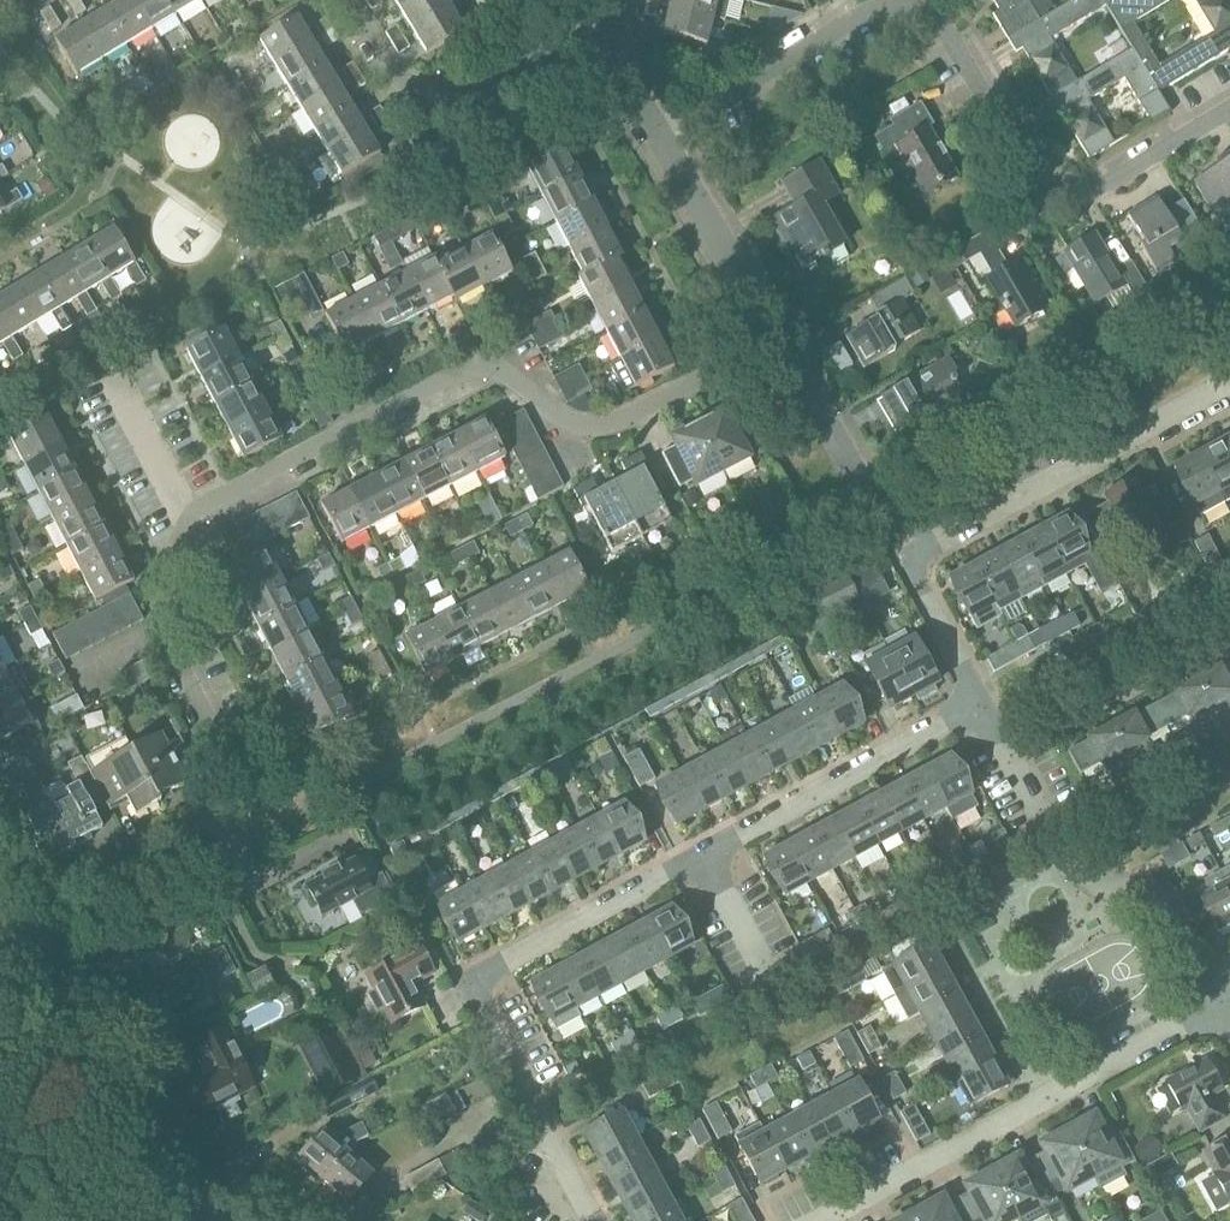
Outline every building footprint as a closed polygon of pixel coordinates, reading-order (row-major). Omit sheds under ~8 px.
[(77,17),(86,11),(80,0),(67,0),(77,17)] [(134,0),(121,0),(106,9),(128,46),(152,31),(134,0)] [(167,0),(134,0),(152,31),(177,16),(167,0)] [(177,16),(201,1),(200,0),(167,0),(177,16)] [(381,0),(368,0),(367,1),(373,12),(384,5),(381,0)] [(399,10),(416,0),(393,0),(399,10)] [(399,10),(413,32),(450,9),(461,2),(459,0),(416,0),(399,10)] [(670,9),(713,19),(725,22),(730,0),(672,0),(670,9)] [(1000,11),(993,15),(1008,41),(1040,22),(1027,0),(993,0),(1000,11)] [(1040,22),(1008,41),(1015,52),(1022,48),(1052,98),(1078,82),(1052,40),(1106,6),(1105,5),(1102,0),(1076,0),(1040,22)] [(1128,2),(1126,0),(1102,0),(1105,5),(1106,6),(1121,31),(1133,23),(1171,0),(1131,0),(1128,2)] [(1133,23),(1121,31),(1132,49),(1159,92),(1229,49),(1229,2),(1229,0),(1193,0),(1213,34),(1159,67),(1133,23)] [(660,6),(647,3),(644,16),(657,19),(660,6)] [(50,8),(41,13),(52,32),(61,26),(50,8)] [(106,9),(81,24),(103,60),(128,46),(106,9)] [(465,32),(450,9),(413,32),(427,55),(465,32)] [(713,19),(670,9),(664,35),(707,45),(713,19)] [(274,65),(313,42),(298,17),(259,41),(274,65)] [(322,37),(333,30),(326,19),(315,26),(322,37)] [(103,60),(81,24),(56,39),(78,76),(103,60)] [(393,45),(404,38),(397,27),(386,34),(393,45)] [(340,41),(333,30),(322,37),(328,48),(340,41)] [(404,38),(393,45),(400,56),(410,49),(404,38)] [(326,64),(313,42),(274,65),(287,87),(326,64)] [(1063,117),(1089,161),(1116,145),(1089,101),(1125,79),(1152,123),(1171,112),(1159,92),(1132,49),(1078,82),(1052,98),(1040,105),(1043,111),(1051,124),(1063,117)] [(349,81),(361,75),(354,63),(342,71),(349,81)] [(340,87),(326,64),(287,87),(277,94),(290,116),(301,110),(340,87)] [(361,75),(349,81),(357,93),(368,86),(361,75)] [(128,103),(142,94),(136,85),(128,85),(120,90),(128,103)] [(353,109),(340,87),(301,110),(314,132),(353,109)] [(909,171),(923,196),(957,176),(929,128),(934,125),(921,103),(891,121),(894,127),(874,138),(897,178),(909,171)] [(376,126),(388,119),(381,108),(369,115),(376,126)] [(353,109),(314,132),(327,154),(367,131),(353,109)] [(388,119),(376,126),(383,137),(395,130),(388,119)] [(380,154),(367,131),(327,154),(341,177),(380,154)] [(555,141),(522,159),(541,196),(579,176),(564,148),(560,150),(555,141)] [(863,151),(853,156),(857,164),(868,159),(863,151)] [(1193,182),(1226,236),(1229,234),(1229,160),(1219,166),(1199,178),(1193,182)] [(847,246),(824,207),(840,198),(819,161),(783,182),(797,206),(773,220),(789,248),(794,246),(807,269),(847,246)] [(9,175),(2,164),(0,166),(0,180),(9,175)] [(579,176),(541,196),(556,224),(594,204),(579,176)] [(56,190),(48,177),(37,184),(45,197),(56,190)] [(494,221),(506,215),(500,204),(501,203),(487,177),(475,184),(488,210),(494,221)] [(4,211),(7,210),(23,200),(17,190),(0,200),(0,213),(3,211),(4,211)] [(440,203),(446,214),(457,209),(451,197),(440,203)] [(1157,198),(1128,216),(1129,218),(1143,242),(1141,243),(1139,245),(1140,245),(1159,277),(1211,246),(1186,206),(1168,217),(1166,212),(1157,198)] [(446,214),(440,203),(429,209),(435,221),(446,214)] [(608,231),(594,204),(556,224),(570,251),(608,231)] [(506,215),(494,221),(500,232),(511,226),(506,215)] [(385,232),(392,243),(403,237),(397,225),(385,232)] [(115,229),(88,244),(110,279),(112,279),(127,270),(138,288),(148,281),(136,262),(135,263),(115,229)] [(623,260),(608,231),(570,251),(583,276),(584,277),(616,260),(617,263),(623,260)] [(392,243),(385,232),(375,237),(381,248),(392,243)] [(987,232),(947,255),(956,270),(969,262),(981,283),(987,280),(1016,329),(1051,308),(1025,265),(1011,273),(987,232)] [(1117,270),(1095,234),(1063,253),(1065,255),(1056,260),(1064,275),(1073,270),(1095,306),(1127,287),(1134,300),(1148,291),(1131,261),(1117,270)] [(492,237),(465,251),(485,289),(512,275),(492,237)] [(88,244),(64,259),(85,294),(88,294),(102,285),(112,303),(123,296),(112,279),(110,279),(88,244)] [(485,289),(465,251),(439,264),(436,259),(435,260),(457,304),(485,289)] [(350,265),(344,253),(332,259),(338,271),(350,265)] [(530,271),(542,265),(536,253),(524,259),(530,271)] [(64,259),(39,275),(60,309),(63,309),(78,300),(88,318),(98,311),(88,294),(85,294),(64,259)] [(457,304),(435,260),(408,274),(428,312),(453,299),(456,305),(457,304)] [(584,277),(583,276),(577,279),(591,307),(630,287),(617,263),(616,260),(584,277)] [(547,276),(542,265),(530,271),(536,282),(547,276)] [(931,281),(924,269),(910,276),(917,288),(931,281)] [(305,274),(292,280),(293,281),(302,300),(311,318),(324,312),(305,274)] [(428,312),(408,274),(382,288),(402,326),(428,312)] [(60,309),(39,275),(15,290),(36,324),(38,324),(47,338),(62,329),(64,332),(74,326),(63,309),(60,309)] [(914,294),(904,279),(869,299),(879,317),(845,337),(864,369),(895,351),(894,348),(921,332),(903,301),(914,294)] [(276,289),(286,308),(302,300),(293,281),(276,289)] [(630,287),(591,307),(606,334),(644,314),(630,287)] [(382,288),(355,302),(374,340),(402,326),(382,288)] [(0,298),(0,321),(11,339),(14,338),(28,329),(39,347),(49,341),(47,338),(38,324),(36,324),(15,290),(0,298)] [(1156,301),(1164,314),(1177,306),(1172,297),(1164,296),(1156,301)] [(1133,335),(1160,319),(1148,299),(1133,307),(1138,315),(1126,323),(1133,335)] [(374,340),(355,302),(325,318),(345,355),(374,340)] [(531,338),(556,325),(550,313),(525,326),(531,338)] [(659,341),(644,314),(606,334),(620,361),(659,341)] [(120,322),(127,333),(139,326),(132,315),(124,320),(120,322)] [(3,345),(14,362),(24,356),(14,338),(11,339),(0,321),(0,347),(3,345)] [(276,340),(287,334),(281,322),(269,328),(276,340)] [(563,338),(556,325),(531,338),(538,351),(563,338)] [(103,347),(114,340),(107,329),(101,333),(100,340),(103,347)] [(202,379),(239,359),(224,330),(187,349),(202,379)] [(287,334),(276,340),(281,350),(293,344),(287,334)] [(1096,353),(1085,336),(1075,341),(1086,359),(1096,353)] [(73,347),(80,360),(91,354),(84,342),(83,341),(73,347)] [(659,341),(620,361),(635,389),(673,369),(659,341)] [(841,371),(853,364),(839,341),(827,349),(841,371)] [(963,393),(943,360),(954,354),(948,345),(937,351),(942,360),(880,398),(900,431),(963,393)] [(239,359),(202,379),(215,406),(253,386),(266,379),(260,369),(248,376),(239,359)] [(560,392),(585,379),(578,365),(553,379),(560,392)] [(301,395),(314,389),(307,375),(296,381),(302,392),(300,393),(301,395)] [(592,391),(585,379),(560,392),(567,405),(585,395),(592,391)] [(0,390),(0,395),(5,403),(14,397),(7,385),(0,390)] [(267,413),(253,386),(215,406),(229,433),(267,413)] [(328,416),(314,389),(301,395),(316,423),(328,416)] [(585,395),(567,405),(575,408),(583,411),(590,412),(593,410),(593,409),(585,395)] [(698,425),(723,472),(750,458),(747,453),(761,446),(743,411),(729,419),(725,411),(698,425)] [(504,439),(530,425),(523,412),(497,425),(504,439)] [(267,413),(229,433),(243,460),(281,441),(267,413)] [(26,467),(65,447),(50,418),(12,438),(26,467)] [(466,454),(477,474),(504,461),(484,422),(458,436),(466,454)] [(537,438),(530,425),(504,439),(511,451),(537,438)] [(723,472),(698,425),(671,439),(675,447),(661,454),(679,489),(693,481),(696,486),(723,472)] [(458,436),(430,450),(450,488),(477,474),(466,454),(458,436)] [(543,451),(537,438),(511,451),(518,464),(543,451)] [(1200,456),(1225,503),(1229,500),(1229,457),(1223,444),(1200,456)] [(78,473),(65,447),(26,467),(40,493),(78,473)] [(450,488),(430,450),(403,465),(423,503),(450,488)] [(543,451),(518,464),(524,476),(550,463),(543,451)] [(613,485),(641,538),(671,522),(649,481),(654,479),(640,454),(620,464),(627,477),(613,485)] [(1225,503),(1200,456),(1175,470),(1200,516),(1225,503)] [(557,476),(550,463),(524,476),(531,489),(557,476)] [(403,465),(376,478),(397,516),(423,503),(403,465)] [(92,501),(78,473),(40,493),(51,515),(53,520),(54,520),(92,501)] [(557,476),(531,489),(538,503),(563,489),(557,476)] [(376,478),(349,492),(369,530),(397,516),(376,478)] [(1111,504),(1085,517),(1102,550),(1148,527),(1145,522),(1154,517),(1157,516),(1138,479),(1135,480),(1123,487),(1120,482),(1107,488),(1110,493),(1106,495),(1111,504)] [(641,538),(613,485),(598,492),(591,480),(572,490),(583,511),(587,509),(612,553),(641,538)] [(694,490),(683,496),(690,509),(701,503),(694,490)] [(369,530),(349,492),(322,506),(341,545),(369,530)] [(284,500),(297,525),(308,520),(295,495),(284,500)] [(284,500),(272,507),(285,532),(297,525),(284,500)] [(92,501),(54,520),(67,548),(106,528),(92,501)] [(272,507),(259,514),(272,539),(285,532),(272,507)] [(485,514),(491,525),(503,519),(497,508),(485,514)] [(272,539),(259,514),(246,520),(259,545),(261,544),(272,539)] [(516,520),(523,532),(534,526),(528,514),(516,520)] [(1068,517),(1043,530),(1068,576),(1088,565),(1088,554),(1068,517)] [(246,520),(233,527),(246,552),(259,545),(246,520)] [(523,532),(516,520),(505,526),(511,538),(523,532)] [(1189,542),(1179,520),(1164,527),(1175,549),(1189,542)] [(7,544),(18,539),(12,527),(1,533),(7,544)] [(246,552),(233,527),(219,534),(232,559),(237,557),(246,552)] [(119,554),(106,528),(67,548),(81,574),(119,554)] [(1043,530),(1021,543),(1045,588),(1068,576),(1043,530)] [(453,531),(441,537),(447,548),(459,542),(453,531)] [(1210,574),(1224,566),(1208,536),(1194,544),(1210,574)] [(447,548),(441,537),(430,542),(436,554),(447,548)] [(18,539),(7,544),(13,555),(24,550),(18,539)] [(463,548),(469,560),(480,554),(474,542),(463,548)] [(1021,543),(998,555),(1023,600),(1045,588),(1021,543)] [(469,560),(463,548),(451,554),(458,566),(469,560)] [(243,600),(282,580),(267,551),(265,553),(241,565),(229,571),(243,600)] [(541,567),(561,606),(589,591),(569,553),(541,567)] [(119,554),(81,574),(95,602),(133,583),(119,554)] [(9,567),(4,555),(0,557),(0,571),(9,567)] [(318,560),(324,572),(335,566),(330,555),(318,560)] [(1023,600),(998,555),(989,560),(987,556),(977,561),(979,565),(975,567),(1000,613),(1000,612),(1023,600)] [(394,576),(406,570),(400,558),(388,565),(394,576)] [(847,577),(848,579),(856,597),(884,583),(874,563),(847,577)] [(384,582),(394,576),(388,565),(377,570),(384,582)] [(9,567),(0,571),(0,575),(4,583),(15,578),(9,567)] [(561,606),(541,567),(514,582),(534,620),(561,606)] [(1000,613),(975,567),(950,581),(970,618),(971,617),(977,629),(1002,616),(1000,612),(1000,613)] [(409,576),(415,588),(426,582),(421,571),(409,576)] [(415,588),(409,576),(398,582),(403,593),(415,588)] [(856,597),(848,579),(813,595),(823,615),(823,617),(824,617),(858,600),(856,597)] [(29,586),(35,598),(47,592),(41,580),(29,586)] [(282,580),(243,600),(257,627),(296,607),(282,580)] [(534,620),(514,582),(487,596),(507,634),(534,620)] [(623,591),(613,597),(616,602),(626,597),(623,591)] [(118,602),(131,628),(142,622),(129,596),(118,602)] [(487,596),(460,609),(480,648),(507,634),(487,596)] [(346,614),(358,608),(353,597),(341,603),(346,614)] [(131,628),(118,602),(105,608),(119,634),(131,628)] [(296,607),(257,627),(271,654),(310,634),(296,607)] [(26,625),(38,619),(32,608),(21,614),(26,625)] [(105,608),(92,615),(106,640),(119,634),(105,608)] [(364,620),(358,608),(346,614),(352,626),(364,620)] [(460,609),(433,624),(452,662),(480,648),(460,609)] [(1073,614),(1063,620),(1070,633),(1080,627),(1073,614)] [(106,640),(92,615),(79,621),(93,647),(106,640)] [(823,617),(823,615),(809,622),(824,652),(838,645),(824,617),(823,617)] [(38,619),(26,625),(32,636),(44,631),(38,619)] [(1070,633),(1063,620),(1052,626),(1059,638),(1070,633)] [(79,621),(66,628),(79,653),(93,647),(79,621)] [(452,662),(433,624),(405,638),(425,677),(452,662)] [(79,653),(66,628),(52,635),(65,661),(79,653)] [(1017,643),(1024,656),(1046,644),(1039,630),(1016,643),(1017,643)] [(323,660),(310,634),(271,654),(285,680),(323,660)] [(783,636),(760,649),(764,656),(787,644),(783,636)] [(890,654),(913,697),(915,696),(918,702),(936,692),(933,686),(937,684),(913,642),(890,654)] [(1024,656),(1017,643),(987,659),(994,673),(1024,657),(1024,656)] [(760,649),(737,661),(741,669),(764,656),(760,649)] [(374,669),(387,662),(381,650),(368,657),(374,669)] [(913,697),(890,654),(867,667),(890,709),(913,697)] [(60,660),(48,666),(54,678),(66,673),(60,660)] [(323,660),(285,680),(299,707),(338,688),(323,660)] [(741,669),(737,661),(715,673),(719,681),(741,669)] [(387,662),(374,669),(379,679),(392,672),(387,662)] [(1198,682),(1227,735),(1229,733),(1229,664),(1198,682)] [(0,673),(0,707),(17,698),(4,672),(0,673)] [(719,681),(715,673),(692,686),(696,693),(719,681)] [(1198,682),(1155,705),(1168,728),(1189,717),(1200,738),(1204,737),(1208,745),(1227,735),(1198,682)] [(692,686),(669,698),(673,706),(696,693),(692,686)] [(843,687),(818,701),(838,738),(863,724),(843,687)] [(352,715),(338,688),(299,707),(314,735),(352,715)] [(17,698),(0,707),(0,742),(17,734),(26,752),(38,746),(28,728),(32,726),(17,698)] [(51,711),(57,722),(82,709),(76,698),(51,711)] [(673,706),(669,698),(646,711),(650,718),(673,706)] [(838,738),(818,701),(795,713),(815,750),(838,738)] [(1168,728),(1155,705),(1112,728),(1141,782),(1160,771),(1155,762),(1159,761),(1147,739),(1168,728)] [(795,713),(772,726),(792,763),(815,750),(795,713)] [(82,730),(76,718),(65,723),(70,735),(82,730)] [(792,763),(772,726),(750,738),(770,775),(792,763)] [(1141,782),(1112,728),(1068,752),(1081,775),(1102,763),(1114,785),(1117,783),(1122,792),(1141,782)] [(166,735),(136,750),(163,803),(172,798),(169,792),(200,777),(180,738),(170,743),(166,735)] [(750,738),(727,750),(747,787),(770,775),(750,738)] [(598,758),(611,751),(605,740),(592,746),(598,758)] [(132,752),(92,772),(102,793),(111,812),(129,803),(136,816),(163,803),(136,750),(132,752)] [(640,750),(624,758),(640,788),(656,779),(640,750)] [(747,787),(727,750),(704,763),(724,800),(747,787)] [(26,753),(13,760),(17,769),(30,763),(26,753)] [(557,782),(575,772),(574,771),(572,766),(567,758),(550,768),(557,782)] [(951,758),(926,772),(953,821),(978,808),(951,758)] [(102,793),(92,772),(91,772),(88,766),(85,768),(81,759),(68,766),(78,786),(67,792),(69,796),(53,804),(77,848),(92,840),(91,836),(103,830),(88,800),(102,793)] [(582,760),(573,765),(578,775),(588,770),(582,760)] [(704,763),(681,775),(701,812),(724,800),(704,763)] [(52,804),(39,778),(32,765),(7,778),(13,791),(22,787),(35,813),(27,817),(40,845),(36,847),(44,864),(77,848),(53,804),(52,804)] [(546,775),(542,767),(519,779),(523,787),(546,775)] [(926,772),(903,784),(924,821),(946,809),(953,822),(953,821),(926,772)] [(701,812),(681,775),(656,789),(676,825),(701,812)] [(523,787),(519,779),(496,792),(501,799),(523,787)] [(903,784),(881,797),(901,833),(924,821),(903,784)] [(501,799),(496,792),(474,804),(478,812),(501,799)] [(901,833),(881,797),(858,809),(878,846),(901,833)] [(503,802),(508,813),(518,808),(512,798),(503,802)] [(478,812),(474,804),(451,817),(455,824),(478,812)] [(600,819),(620,856),(645,843),(625,806),(600,819)] [(878,846),(858,809),(835,821),(855,858),(878,846)] [(455,824),(451,817),(428,829),(432,837),(455,824)] [(620,856),(600,819),(577,832),(597,868),(620,856)] [(855,858),(835,821),(812,834),(832,870),(855,858)] [(1226,822),(1213,829),(1218,839),(1229,832),(1229,829),(1226,822)] [(427,829),(426,828),(417,834),(417,835),(421,843),(431,837),(427,829)] [(1010,843),(1003,830),(992,836),(999,849),(1010,843)] [(577,832),(554,844),(574,881),(597,868),(577,832)] [(832,870),(812,834),(790,846),(810,883),(832,870)] [(1202,835),(1188,842),(1194,852),(1207,845),(1202,835)] [(391,849),(397,861),(410,854),(403,842),(391,849)] [(554,844),(532,856),(552,893),(574,881),(554,844)] [(810,883),(790,846),(765,859),(785,896),(810,883)] [(946,860),(953,873),(963,868),(956,855),(946,860)] [(532,856),(509,869),(529,906),(552,893),(532,856)] [(953,873),(946,860),(935,866),(942,879),(953,873)] [(325,880),(309,888),(325,918),(341,909),(342,911),(356,903),(363,916),(394,899),(383,878),(368,886),(356,863),(340,872),(339,870),(325,878),(325,880)] [(509,869),(486,881),(506,918),(529,906),(509,869)] [(1222,872),(1207,881),(1209,885),(1186,898),(1191,907),(1204,900),(1222,934),(1229,930),(1229,887),(1222,872)] [(900,885),(907,898),(918,893),(911,880),(900,885)] [(483,930),(463,894),(456,881),(432,894),(435,900),(435,901),(458,944),(483,930)] [(486,881),(463,894),(483,930),(506,918),(486,881)] [(907,898),(900,885),(889,891),(896,904),(907,898)] [(854,910),(861,923),(872,917),(865,904),(854,910)] [(655,919),(648,923),(668,960),(693,946),(673,909),(667,913),(665,909),(653,915),(655,919)] [(861,923),(854,910),(844,916),(851,929),(861,923)] [(668,960),(648,923),(625,935),(645,972),(668,960)] [(191,947),(181,929),(158,941),(168,959),(191,947)] [(828,930),(799,946),(806,960),(836,944),(828,930)] [(625,935),(602,948),(622,985),(645,972),(625,935)] [(386,967),(367,977),(374,991),(367,995),(377,1013),(384,1010),(392,1024),(424,1007),(412,986),(434,974),(418,944),(383,963),(386,967)] [(231,946),(224,950),(223,950),(204,958),(214,980),(215,982),(242,969),(231,946)] [(896,997),(945,971),(931,946),(882,972),(896,997)] [(622,985),(602,948),(579,960),(599,997),(622,985)] [(204,999),(198,988),(214,980),(204,958),(188,967),(139,991),(155,1024),(204,999)] [(579,960),(557,972),(577,1009),(599,997),(579,960)] [(830,983),(837,997),(867,981),(859,967),(830,983)] [(264,971),(248,979),(256,993),(272,985),(264,971)] [(945,971),(896,997),(883,1004),(895,1027),(920,1014),(957,993),(945,971)] [(577,1009),(557,972),(532,986),(552,1023),(552,1022),(557,1031),(581,1017),(577,1009)] [(692,1003),(700,1018),(735,999),(727,984),(692,1003)] [(957,993),(920,1014),(932,1036),(969,1016),(957,993)] [(678,1006),(667,1012),(674,1024),(685,1018),(678,1006)] [(674,1024),(667,1012),(656,1018),(663,1030),(674,1024)] [(969,1016),(932,1036),(945,1059),(982,1039),(969,1016)] [(863,1045),(876,1038),(870,1027),(857,1034),(863,1045)] [(227,1028),(192,1045),(201,1062),(203,1061),(206,1068),(182,1079),(199,1113),(214,1106),(216,1110),(237,1100),(234,1095),(251,1087),(235,1055),(239,1053),(227,1028)] [(632,1031),(621,1036),(628,1049),(639,1043),(632,1031)] [(848,1031),(834,1039),(850,1069),(864,1061),(848,1031)] [(333,1036),(308,1049),(330,1092),(355,1079),(333,1036)] [(628,1049),(621,1036),(611,1042),(618,1055),(628,1049)] [(882,1048),(876,1038),(863,1045),(869,1055),(882,1048)] [(994,1062),(982,1039),(945,1059),(957,1082),(994,1062)] [(378,1064),(370,1049),(359,1055),(366,1070),(378,1064)] [(816,1064),(810,1052),(797,1059),(803,1071),(816,1064)] [(1207,1061),(1167,1083),(1183,1112),(1188,1109),(1200,1132),(1226,1119),(1213,1095),(1222,1090),(1218,1082),(1220,1078),(1220,1075),(1218,1072),(1215,1070),(1211,1070),(1207,1061)] [(575,1062),(563,1068),(570,1081),(582,1075),(575,1062)] [(1008,1087),(994,1062),(957,1082),(971,1107),(1008,1087)] [(762,1070),(769,1083),(778,1078),(771,1065),(762,1070)] [(642,1085),(650,1099),(680,1083),(672,1069),(642,1085)] [(769,1083),(762,1070),(750,1077),(757,1089),(769,1083)] [(888,1090),(901,1083),(895,1073),(882,1079),(888,1090)] [(372,1077),(354,1086),(321,1103),(329,1119),(362,1102),(380,1093),(372,1077)] [(859,1083),(834,1097),(854,1133),(879,1120),(859,1083)] [(907,1094),(901,1083),(888,1090),(894,1101),(907,1094)] [(854,1133),(834,1097),(812,1108),(832,1145),(854,1133)] [(718,1140),(719,1140),(733,1133),(717,1103),(703,1110),(718,1140)] [(914,1105),(900,1113),(917,1142),(931,1135),(914,1105)] [(812,1108),(789,1121),(809,1158),(832,1145),(812,1108)] [(599,1159),(636,1139),(622,1114),(585,1134),(599,1159)] [(1086,1122),(1069,1131),(1094,1177),(1101,1190),(1126,1176),(1122,1169),(1136,1162),(1111,1116),(1089,1128),(1086,1122)] [(693,1137),(705,1130),(700,1120),(687,1127),(693,1137)] [(809,1158),(789,1121),(766,1133),(760,1123),(785,1171),(809,1158)] [(785,1171),(760,1123),(735,1137),(760,1184),(785,1171)] [(317,1182),(320,1178),(323,1181),(353,1144),(369,1136),(364,1125),(343,1135),(335,1144),(328,1138),(321,1131),(308,1146),(305,1143),(291,1159),(317,1182)] [(503,1125),(493,1130),(503,1147),(512,1141),(503,1125)] [(705,1130),(693,1137),(698,1148),(711,1141),(705,1130)] [(1055,1147),(1034,1158),(1049,1185),(1061,1179),(1068,1191),(1094,1177),(1069,1131),(1052,1141),(1055,1147)] [(1132,1152),(1148,1166),(1150,1166),(1165,1148),(1149,1133),(1133,1150),(1132,1152)] [(353,1144),(323,1181),(348,1203),(372,1176),(349,1155),(359,1143),(370,1138),(369,1136),(353,1144)] [(648,1161),(636,1139),(599,1159),(611,1181),(648,1161)] [(1202,1183),(1217,1212),(1229,1205),(1229,1139),(1205,1153),(1217,1174),(1214,1175),(1215,1176),(1202,1183)] [(455,1153),(462,1166),(468,1163),(461,1149),(456,1152),(455,1153)] [(1171,1154),(1145,1168),(1152,1182),(1179,1168),(1171,1154)] [(1049,1185),(1034,1158),(1013,1169),(1010,1163),(993,1172),(1018,1218),(1019,1220),(1036,1220),(1049,1214),(1046,1210),(1059,1203),(1049,1185)] [(447,1175),(439,1161),(439,1160),(404,1179),(412,1194),(447,1175)] [(648,1161),(611,1181),(624,1204),(661,1184),(648,1161)] [(717,1183),(730,1176),(725,1165),(712,1172),(717,1183)] [(958,1199),(970,1220),(1013,1220),(1018,1218),(993,1172),(976,1182),(979,1188),(958,1199)] [(736,1187),(730,1176),(717,1183),(723,1194),(736,1187)] [(661,1184),(624,1204),(633,1220),(647,1220),(673,1207),(661,1184)] [(742,1199),(728,1206),(736,1220),(755,1220),(742,1199)] [(958,1199),(937,1210),(934,1204),(917,1214),(921,1220),(970,1220),(958,1199)] [(487,1212),(470,1201),(463,1212),(477,1220),(481,1220),(487,1212)] [(647,1220),(681,1220),(673,1207),(647,1220)]
